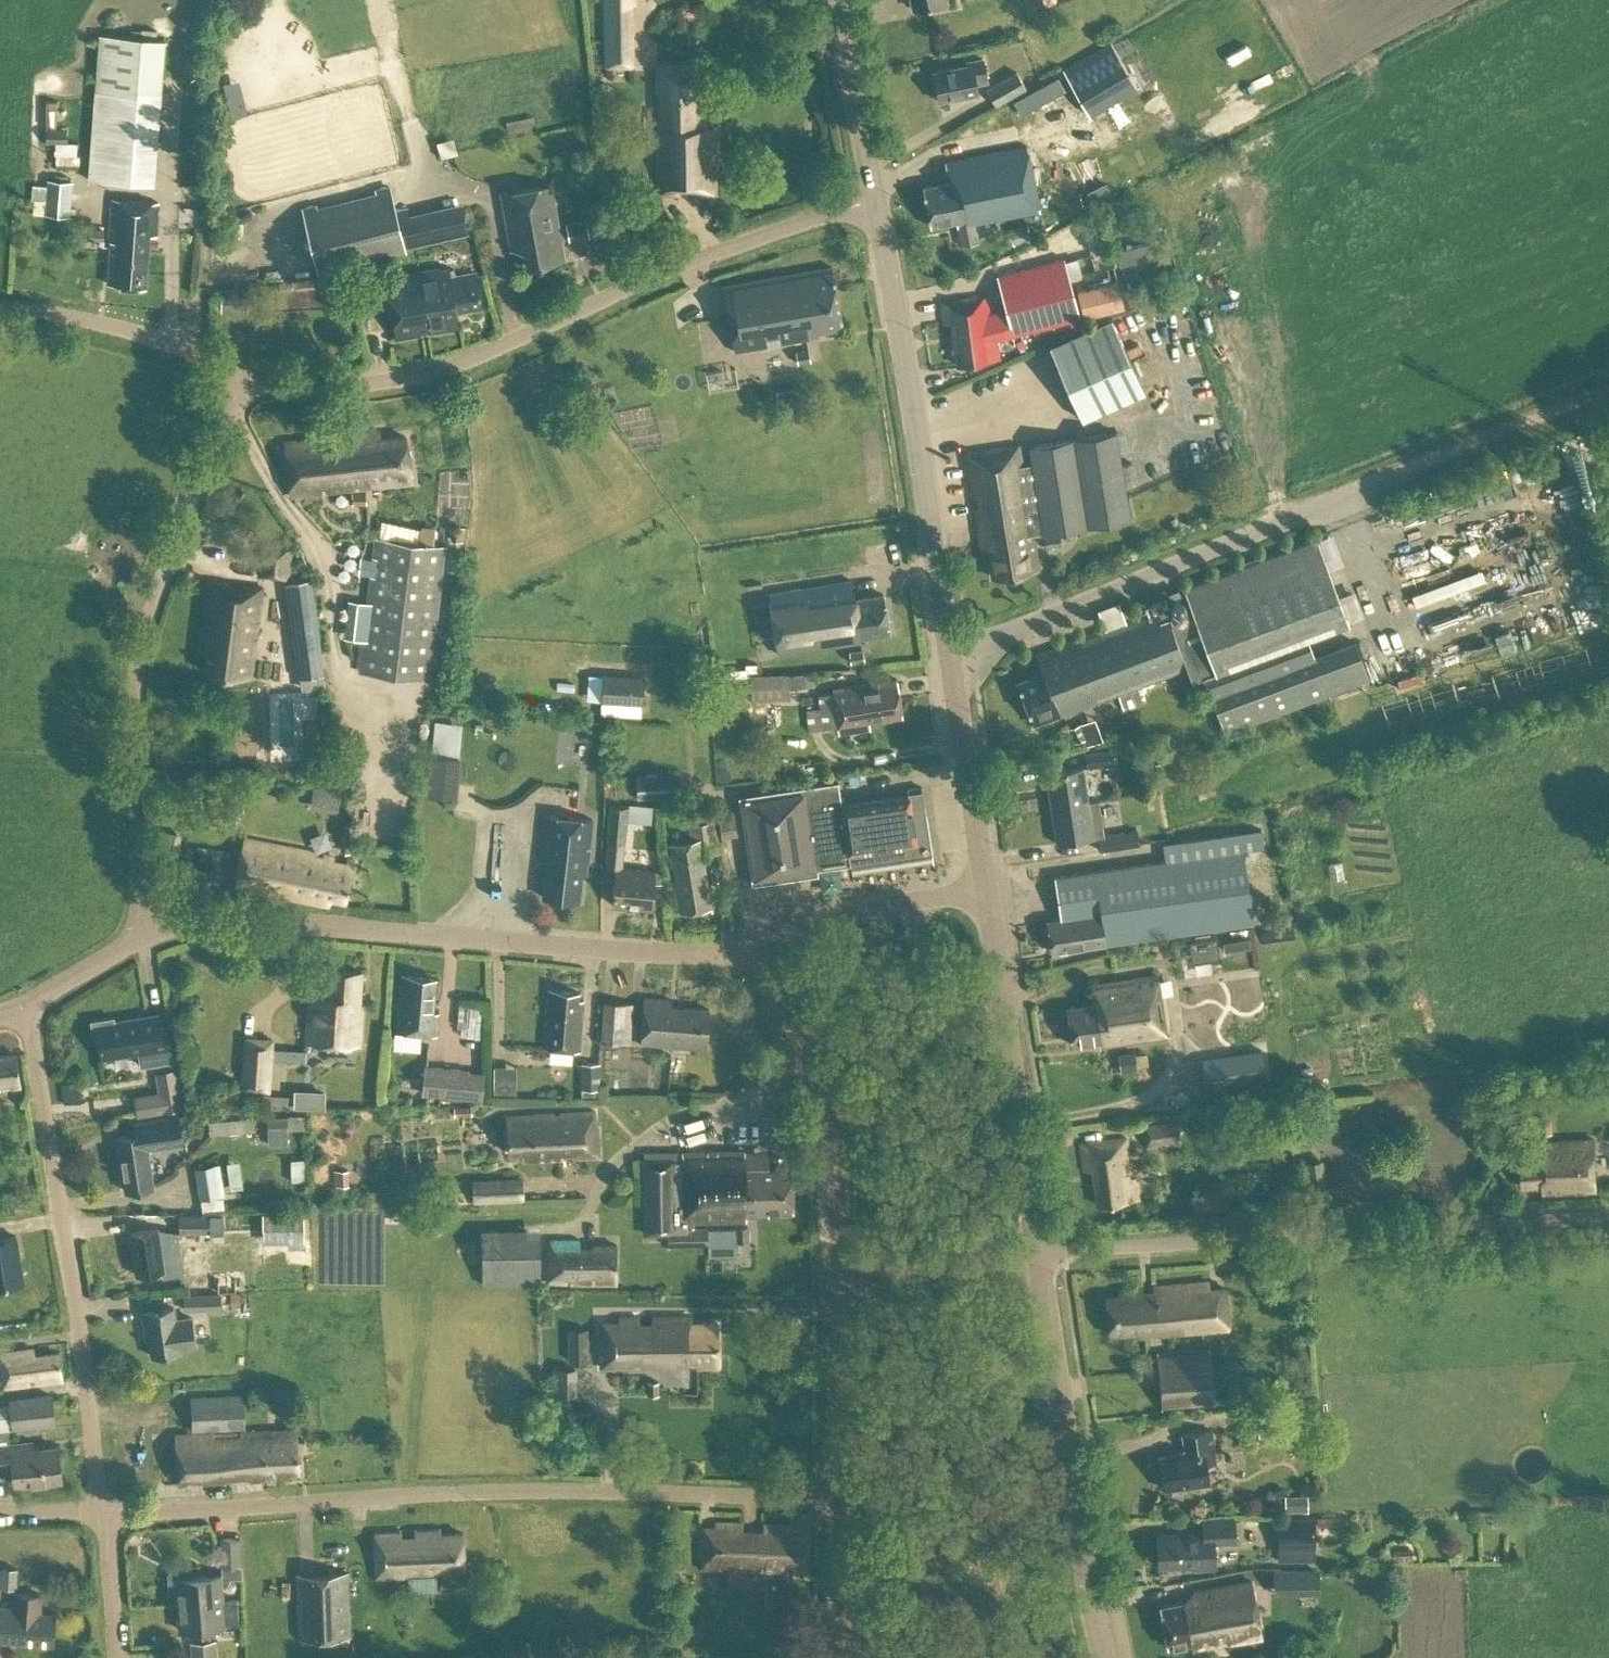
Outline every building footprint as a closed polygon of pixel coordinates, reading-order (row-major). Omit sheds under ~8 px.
[(605,67),(633,67),(632,5),(636,5),(636,0),(603,0),(605,67)] [(912,9),(946,2),(945,0),(910,0),(912,9)] [(99,33),(88,178),(155,183),(165,38),(99,33)] [(1111,42),(1064,70),(1080,96),(1127,68),(1111,42)] [(978,80),(988,78),(984,54),(969,57),(970,61),(934,68),(941,100),(981,93),(978,80)] [(661,63),(659,115),(657,196),(677,197),(677,189),(692,190),(692,197),(715,198),(718,130),(709,130),(710,105),(694,104),(696,64),(661,63)] [(998,104),(1028,87),(1019,72),(989,89),(998,104)] [(228,80),(238,113),(256,108),(246,74),(228,80)] [(46,100),(46,142),(67,143),(67,127),(56,127),(56,100),(46,100)] [(949,178),(926,183),(934,224),(956,220),(960,245),(977,242),(973,223),(1039,210),(1032,175),(1027,146),(946,162),(949,178)] [(1044,170),(1048,192),(1085,185),(1081,164),(1044,170)] [(69,216),(73,181),(48,178),(46,199),(34,198),(32,211),(69,216)] [(551,181),(502,190),(512,250),(524,248),(527,265),(564,259),(560,236),(569,234),(570,237),(589,233),(586,219),(567,222),(567,224),(558,226),(551,181)] [(1086,192),(1093,207),(1112,197),(1105,182),(1086,192)] [(458,203),(409,215),(407,206),(396,209),(390,186),(304,206),(320,272),(466,237),(458,203)] [(158,234),(161,197),(114,194),(108,282),(147,285),(151,234),(158,234)] [(1118,201),(1114,208),(1126,215),(1130,208),(1118,201)] [(1027,221),(1007,228),(1013,245),(1032,238),(1027,221)] [(89,227),(88,238),(103,239),(104,228),(89,227)] [(997,340),(1078,317),(1063,257),(998,273),(1005,312),(992,317),(989,295),(940,301),(943,322),(952,321),(959,363),(999,357),(997,340)] [(449,266),(388,276),(397,336),(459,326),(456,310),(477,307),(472,271),(451,275),(449,266)] [(832,267),(724,286),(735,353),(811,339),(810,337),(817,336),(817,333),(843,328),(832,267)] [(1117,280),(1077,290),(1084,317),(1124,307),(1117,280)] [(221,296),(221,312),(248,312),(248,296),(221,296)] [(1111,317),(1049,344),(1082,419),(1144,392),(1111,317)] [(808,348),(795,351),(797,361),(809,359),(808,348)] [(288,494),(412,483),(408,437),(382,439),(382,430),(333,435),(334,442),(320,444),(319,437),(283,440),(288,494)] [(1032,461),(1022,462),(1019,443),(965,451),(972,494),(977,493),(979,506),(973,507),(979,547),(988,546),(992,575),(1038,568),(1033,532),(1130,516),(1124,483),(1121,463),(1116,430),(1030,444),(1032,461)] [(1132,461),(1121,463),(1124,483),(1135,481),(1132,461)] [(366,489),(350,491),(352,503),(367,501),(366,489)] [(1575,519),(1579,546),(1598,543),(1594,516),(1575,519)] [(365,634),(361,672),(431,681),(447,545),(433,544),(435,526),(421,524),(419,542),(414,541),(416,529),(411,526),(397,524),(398,521),(382,519),(380,537),(377,537),(370,597),(348,595),(344,632),(365,634)] [(453,525),(451,539),(464,541),(465,527),(453,525)] [(1059,534),(1044,536),(1046,546),(1061,543),(1059,534)] [(1137,686),(1177,670),(1187,667),(1192,679),(1205,675),(1228,736),(1371,682),(1354,639),(1314,654),(1306,634),(1347,619),(1316,537),(1185,587),(1195,613),(1171,622),(1164,605),(1033,655),(1040,673),(1014,684),(1030,726),(1055,716),(1056,717),(1117,694),(1122,708),(1142,700),(1137,686)] [(260,541),(257,574),(288,578),(292,544),(260,541)] [(199,648),(208,649),(205,670),(250,676),(261,586),(208,579),(199,648)] [(863,638),(890,634),(883,594),(856,598),(853,580),(768,594),(779,656),(864,643),(863,638)] [(313,581),(286,585),(295,651),(299,676),(326,672),(322,647),(313,581)] [(862,648),(849,650),(850,662),(864,660),(862,648)] [(789,673),(750,676),(752,700),(789,697),(788,690),(805,689),(805,685),(816,685),(815,671),(789,673)] [(643,679),(603,677),(601,702),(642,704),(643,679)] [(832,693),(817,695),(822,729),(837,727),(838,734),(869,729),(868,722),(901,717),(895,679),(831,689),(832,693)] [(298,755),(298,691),(278,691),(278,755),(298,755)] [(446,716),(443,745),(467,747),(469,718),(446,716)] [(1068,728),(1073,743),(1087,739),(1081,723),(1068,728)] [(1084,765),(1108,761),(1106,749),(1082,753),(1084,765)] [(456,796),(459,759),(431,757),(428,793),(456,796)] [(1171,758),(1156,762),(1159,775),(1174,770),(1171,758)] [(1043,772),(1049,808),(1085,802),(1079,766),(1043,772)] [(681,774),(636,775),(637,798),(681,797),(681,774)] [(907,788),(908,794),(841,803),(837,780),(738,794),(750,882),(817,873),(816,868),(931,852),(921,786),(907,788)] [(345,806),(347,785),(320,782),(317,803),(345,806)] [(210,794),(205,818),(239,824),(244,800),(210,794)] [(1055,842),(1090,836),(1094,836),(1096,849),(1137,842),(1134,829),(1101,835),(1095,801),(1085,802),(1049,808),(1055,842)] [(610,804),(604,866),(617,867),(615,879),(612,904),(652,910),(655,883),(652,883),(654,870),(622,867),(623,856),(628,805),(610,804)] [(692,840),(670,844),(680,912),(713,907),(705,857),(720,855),(715,822),(712,822),(710,806),(692,809),(695,825),(689,825),(692,840)] [(737,834),(733,809),(716,812),(721,837),(737,834)] [(586,875),(593,821),(544,816),(539,856),(546,857),(541,898),(579,902),(582,875),(586,875)] [(1261,827),(1181,839),(1163,842),(1165,859),(1053,876),(1059,918),(1046,920),(1050,950),(1253,920),(1242,849),(1264,846),(1261,827)] [(354,837),(343,834),(340,849),(351,851),(354,837)] [(346,904),(354,861),(244,840),(236,884),(246,886),(245,890),(268,895),(270,886),(285,889),(284,896),(329,906),(330,900),(346,904)] [(1205,952),(1257,945),(1256,932),(1203,938),(1205,952)] [(359,1004),(362,971),(327,968),(325,996),(310,995),(306,1041),(359,1046),(363,1005),(359,1004)] [(436,1035),(438,1012),(433,1011),(436,977),(402,974),(398,1032),(436,1035)] [(1098,1047),(1101,1047),(1167,1038),(1158,974),(1091,983),(1093,1002),(1066,1006),(1071,1046),(1098,1042),(1098,1047)] [(581,1052),(585,1002),(580,1002),(580,994),(551,993),(545,1048),(581,1052)] [(707,1046),(709,1008),(671,1005),(672,998),(644,996),(640,1046),(682,1049),(682,1045),(707,1046)] [(603,1001),(600,1041),(629,1043),(632,1003),(603,1001)] [(113,1014),(90,1018),(93,1036),(98,1036),(102,1057),(138,1051),(140,1064),(174,1059),(169,1026),(159,1028),(157,1014),(146,1016),(138,1017),(115,1021),(113,1014)] [(272,1058),(292,1060),(293,1052),(273,1051),(274,1037),(244,1035),(241,1090),(270,1092),(272,1058)] [(1260,1049),(1202,1057),(1206,1084),(1264,1077),(1260,1049)] [(1134,1051),(1118,1054),(1121,1069),(1136,1066),(1134,1051)] [(21,1088),(17,1053),(0,1055),(0,1091),(21,1088)] [(500,1087),(523,1088),(523,1060),(501,1060),(500,1087)] [(581,1062),(581,1096),(599,1096),(599,1062),(581,1062)] [(425,1065),(422,1094),(481,1098),(483,1069),(425,1065)] [(66,1080),(68,1102),(86,1101),(84,1079),(66,1080)] [(325,1087),(295,1086),(294,1103),(325,1104),(325,1087)] [(158,1092),(134,1096),(137,1115),(161,1111),(181,1108),(178,1089),(158,1092)] [(471,1106),(451,1107),(452,1119),(472,1117),(471,1106)] [(562,1157),(561,1153),(576,1152),(577,1156),(600,1155),(598,1124),(596,1124),(595,1107),(507,1113),(509,1150),(521,1150),(522,1159),(562,1157)] [(119,1149),(125,1189),(155,1185),(149,1145),(184,1139),(180,1114),(134,1121),(136,1131),(114,1134),(116,1149),(119,1149)] [(210,1116),(210,1133),(224,1133),(224,1115),(210,1116)] [(287,1116),(282,1116),(268,1116),(269,1142),(288,1142),(287,1116)] [(1552,1119),(1541,1120),(1541,1132),(1553,1132),(1552,1119)] [(1146,1148),(1180,1143),(1177,1120),(1143,1125),(1146,1148)] [(1286,1136),(1288,1152),(1301,1151),(1299,1134),(1286,1136)] [(1095,1205),(1137,1200),(1134,1177),(1130,1178),(1125,1138),(1077,1144),(1080,1172),(1090,1171),(1095,1205)] [(1544,1195),(1599,1192),(1595,1139),(1543,1142),(1541,1147),(1521,1148),(1524,1187),(1543,1185),(1544,1195)] [(694,1227),(694,1220),(747,1220),(747,1213),(771,1213),(771,1210),(794,1210),(794,1166),(768,1166),(769,1148),(682,1149),(682,1156),(643,1157),(645,1232),(667,1231),(667,1244),(708,1243),(708,1226),(694,1227)] [(234,1157),(238,1182),(249,1181),(246,1155),(234,1157)] [(195,1168),(202,1212),(224,1209),(222,1196),(225,1196),(223,1185),(228,1184),(225,1163),(195,1168)] [(1156,1163),(1144,1165),(1145,1175),(1158,1173),(1156,1163)] [(348,1170),(334,1170),(334,1186),(348,1186),(348,1170)] [(523,1176),(472,1178),(473,1203),(524,1200),(523,1176)] [(292,1213),(262,1214),(262,1241),(303,1240),(303,1213),(292,1213)] [(209,1215),(179,1215),(179,1233),(210,1232),(209,1215)] [(749,1225),(735,1226),(735,1242),(749,1242),(749,1225)] [(138,1274),(166,1270),(158,1226),(130,1231),(138,1274)] [(735,1226),(708,1226),(708,1243),(708,1254),(735,1253),(735,1242),(735,1226)] [(482,1230),(482,1285),(540,1284),(539,1229),(482,1230)] [(25,1280),(17,1234),(0,1237),(0,1285),(25,1280)] [(616,1281),(617,1242),(589,1241),(589,1245),(579,1244),(579,1238),(547,1237),(546,1279),(616,1281)] [(1135,1338),(1228,1328),(1224,1285),(1208,1287),(1207,1279),(1120,1288),(1120,1294),(1103,1295),(1107,1335),(1134,1333),(1135,1338)] [(221,1292),(184,1294),(184,1311),(206,1310),(206,1313),(221,1312),(221,1292)] [(231,1293),(231,1308),(240,1308),(240,1293),(231,1293)] [(174,1306),(142,1311),(147,1340),(150,1340),(152,1354),(181,1350),(180,1344),(194,1342),(190,1316),(176,1319),(174,1306)] [(717,1366),(718,1322),(691,1321),(691,1316),(653,1316),(653,1321),(637,1322),(637,1316),(618,1316),(618,1321),(600,1321),(601,1365),(717,1366)] [(587,1327),(568,1327),(568,1359),(588,1358),(587,1327)] [(61,1379),(58,1352),(36,1354),(35,1347),(0,1351),(0,1352),(4,1386),(61,1379)] [(1156,1351),(1161,1409),(1213,1405),(1208,1347),(1156,1351)] [(576,1366),(551,1366),(551,1392),(576,1392),(576,1366)] [(647,1381),(647,1393),(658,1393),(658,1381),(647,1381)] [(190,1396),(192,1431),(175,1432),(178,1483),(190,1482),(190,1479),(203,1478),(204,1483),(225,1482),(224,1477),(249,1476),(249,1479),(269,1478),(269,1474),(301,1472),(299,1426),(245,1429),(243,1393),(190,1396)] [(14,1426),(54,1421),(50,1394),(11,1398),(14,1426)] [(1205,1465),(1216,1464),(1212,1429),(1177,1433),(1179,1450),(1157,1452),(1161,1490),(1207,1485),(1205,1465)] [(11,1466),(13,1483),(61,1478),(57,1446),(26,1449),(25,1442),(10,1443),(9,1430),(0,1431),(0,1467),(11,1466)] [(1286,1511),(1308,1510),(1308,1494),(1285,1495),(1286,1511)] [(1213,1542),(1233,1540),(1231,1518),(1200,1521),(1201,1530),(1157,1533),(1160,1566),(1182,1564),(1182,1570),(1215,1568),(1213,1542)] [(746,1568),(780,1571),(778,1595),(791,1596),(793,1571),(807,1572),(807,1531),(793,1530),(793,1525),(765,1523),(764,1529),(743,1527),(743,1522),(716,1521),(715,1527),(701,1526),(698,1567),(726,1569),(726,1564),(746,1566),(746,1568)] [(1277,1523),(1279,1560),(1314,1558),(1312,1522),(1277,1523)] [(443,1582),(471,1582),(471,1560),(465,1560),(465,1532),(439,1533),(439,1526),(415,1527),(415,1534),(400,1534),(400,1528),(373,1529),(374,1576),(443,1577),(443,1582)] [(220,1601),(220,1600),(219,1584),(223,1584),(225,1581),(225,1577),(237,1576),(238,1538),(220,1539),(219,1573),(190,1575),(189,1565),(173,1567),(168,1574),(169,1591),(176,1590),(177,1604),(220,1601)] [(1412,1547),(1394,1548),(1394,1559),(1412,1558),(1412,1547)] [(1329,1564),(1282,1563),(1282,1588),(1329,1588),(1329,1564)] [(0,1579),(0,1584),(16,1585),(18,1566),(1,1564),(0,1579)] [(295,1574),(298,1639),(351,1637),(349,1572),(295,1574)] [(1193,1650),(1262,1636),(1250,1577),(1190,1589),(1181,1599),(1160,1604),(1169,1646),(1191,1641),(1193,1650)] [(54,1612),(38,1610),(40,1593),(14,1590),(14,1605),(0,1604),(0,1628),(16,1628),(16,1641),(53,1643),(54,1612)] [(235,1598),(220,1600),(220,1601),(177,1604),(179,1629),(222,1625),(222,1623),(237,1622),(235,1598)] [(190,1657),(216,1657),(216,1641),(189,1642),(190,1657)]
